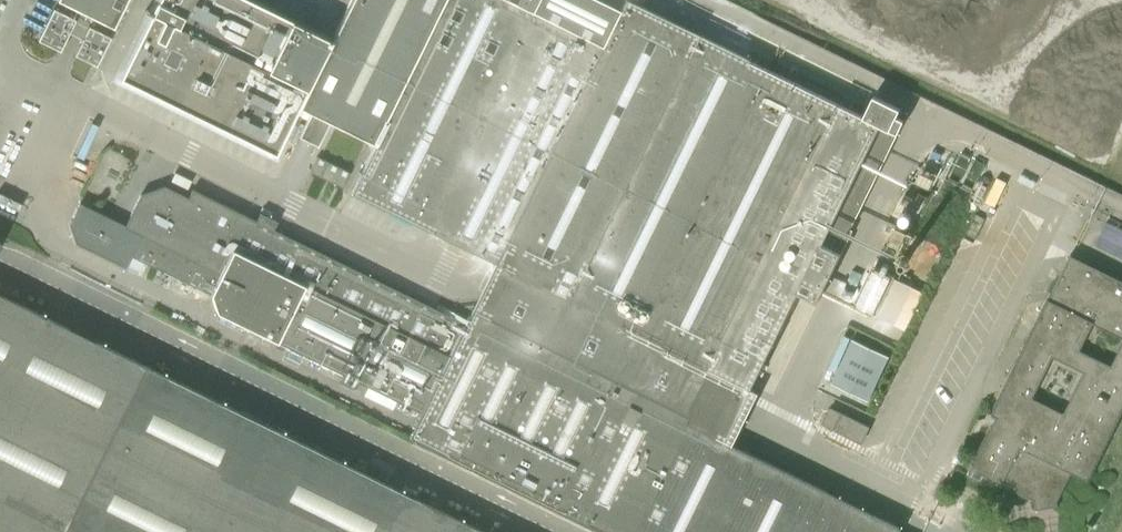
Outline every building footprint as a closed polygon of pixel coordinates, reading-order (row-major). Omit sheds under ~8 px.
[(898,531),(899,528),(684,422),(696,399),(710,369),(750,389),(797,293),(818,303),(842,254),(822,244),(880,126),(897,134),(904,121),(896,117),(900,109),(881,100),(871,121),(697,36),(639,7),(643,0),(591,0),(589,3),(583,0),(352,0),(331,42),(245,0),(157,0),(118,79),(276,156),(299,108),(310,113),(300,133),(318,142),(328,122),(374,145),(350,192),(494,263),(475,300),(463,324),(272,230),(276,222),(259,213),(255,221),(191,190),(188,198),(163,186),(140,194),(123,228),(76,205),(65,225),(74,244),(122,268),(129,255),(162,270),(161,271),(210,295),(216,313),(275,342),(273,347),(282,351),(284,347),(288,349),(286,353),(300,360),(302,355),(341,374),(337,382),(359,393),(363,385),(371,389),(369,394),(401,410),(404,405),(420,412),(408,437),(603,531),(899,531),(898,531)] [(54,7),(41,35),(62,46),(76,18),(54,7)] [(90,25),(77,53),(99,64),(112,36),(90,25)] [(349,174),(316,157),(309,172),(342,189),(349,174)] [(1057,503),(1055,487),(1064,469),(1087,481),(1121,411),(1121,343),(1111,365),(1081,350),(1094,324),(1121,338),(1121,281),(1070,255),(991,415),(996,418),(968,476),(999,491),(1002,485),(1025,496),(1028,490),(1032,492),(1035,507),(1057,503)] [(898,295),(897,295),(903,282),(893,279),(870,268),(854,302),(887,318),(898,295)] [(0,295),(0,531),(483,531),(0,295)] [(891,355),(853,338),(832,382),(870,400),(891,355)] [(842,414),(835,430),(861,443),(869,427),(842,414)]
